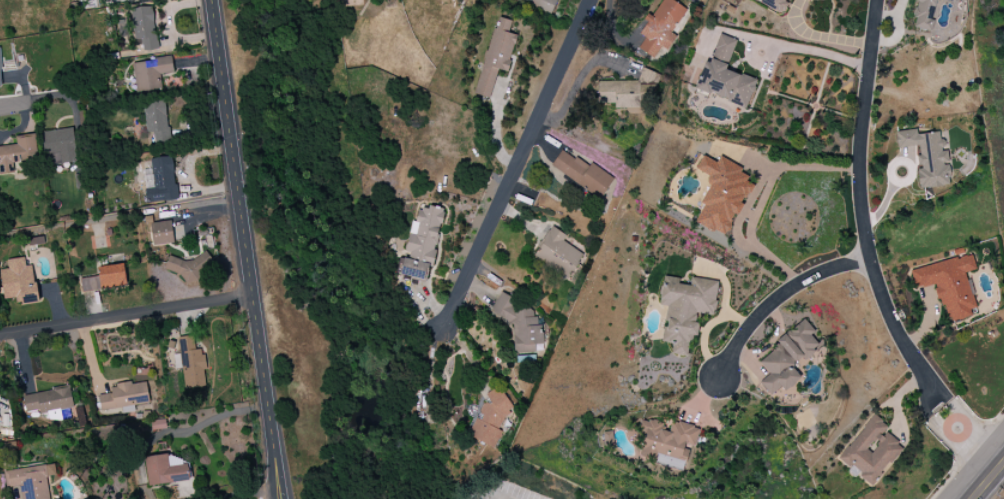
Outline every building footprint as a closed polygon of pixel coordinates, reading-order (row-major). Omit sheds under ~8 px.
[(557,0),(520,0),(552,13),(557,0)] [(654,58),(660,47),(667,51),(676,36),(672,34),(686,9),(671,0),(661,0),(647,22),(639,34),(645,38),(638,49),(654,58)] [(758,3),(782,14),(789,0),(758,0),(758,3)] [(932,31),(938,0),(917,0),(917,1),(914,17),(916,17),(914,28),(932,31)] [(131,9),(135,40),(142,40),(144,52),(158,50),(152,6),(131,9)] [(476,95),(490,98),(497,69),(507,72),(516,35),(509,33),(512,21),(495,17),(476,95)] [(736,40),(719,34),(709,63),(704,62),(695,89),(747,108),(757,81),(726,69),(736,40)] [(162,89),(160,74),(173,73),(172,58),(133,62),(136,92),(162,89)] [(597,81),(597,104),(614,104),(614,108),(641,108),(641,101),(652,101),(652,73),(640,74),(640,81),(597,81)] [(166,100),(144,102),(146,133),(152,132),(153,144),(168,143),(166,100)] [(43,132),(46,165),(76,162),(73,129),(43,132)] [(918,189),(949,186),(944,131),(917,134),(917,129),(895,131),(897,149),(914,147),(916,166),(918,189)] [(0,147),(0,175),(15,173),(15,165),(38,163),(35,134),(15,136),(16,145),(0,147)] [(599,199),(614,178),(591,163),(587,167),(562,149),(551,165),(599,199)] [(695,222),(725,237),(741,204),(743,205),(754,182),(737,174),(741,167),(719,157),(717,163),(702,156),(696,170),(712,177),(699,204),(703,205),(695,222)] [(176,201),(174,157),(150,158),(151,170),(144,170),(146,202),(176,201)] [(400,275),(426,280),(429,267),(431,267),(444,209),(428,206),(427,210),(416,208),(406,255),(404,255),(400,275)] [(150,223),(152,245),(173,244),(171,221),(150,223)] [(583,255),(563,241),(566,236),(552,226),(533,256),(568,279),(583,255)] [(164,271),(202,285),(212,259),(199,254),(196,265),(170,255),(164,271)] [(910,271),(915,290),(936,284),(947,321),(977,313),(965,273),(976,269),(971,254),(910,271)] [(4,299),(17,297),(18,305),(38,302),(33,265),(25,266),(24,257),(7,260),(8,269),(0,270),(0,273),(4,299)] [(98,267),(99,276),(80,279),(82,292),(127,285),(123,263),(98,267)] [(718,281),(691,278),(690,286),(678,284),(679,279),(663,277),(659,305),(669,307),(666,327),(663,327),(661,342),(673,344),(671,354),(685,356),(688,339),(696,340),(698,323),(692,322),(693,313),(713,316),(718,281)] [(514,354),(535,352),(535,344),(540,344),(537,303),(514,305),(514,293),(493,294),(495,316),(504,316),(504,324),(512,323),(514,354)] [(757,359),(769,374),(759,382),(770,396),(782,387),(785,392),(802,379),(792,367),(798,362),(795,358),(802,353),(806,357),(820,346),(811,335),(815,332),(806,320),(757,359)] [(184,389),(206,387),(202,349),(195,350),(194,336),(178,337),(180,352),(174,353),(175,370),(182,369),(184,389)] [(147,382),(111,386),(111,394),(99,395),(101,414),(134,410),(134,405),(149,403),(147,382)] [(23,395),(26,413),(39,411),(39,413),(73,408),(70,388),(23,395)] [(494,448),(511,406),(506,403),(509,395),(492,388),(487,400),(486,400),(478,419),(475,417),(468,437),(494,448)] [(72,427),(85,427),(84,408),(71,408),(72,427)] [(839,460),(850,467),(851,465),(861,472),(858,476),(874,488),(904,447),(884,432),(888,426),(872,414),(839,460)] [(689,462),(696,427),(671,421),(669,432),(659,430),(660,423),(640,419),(638,429),(646,430),(640,455),(655,458),(656,454),(689,462)] [(148,486),(190,481),(188,464),(182,464),(180,454),(145,458),(148,486)] [(48,498),(51,498),(47,477),(57,475),(55,464),(4,471),(6,488),(20,486),(22,498),(48,498)]
